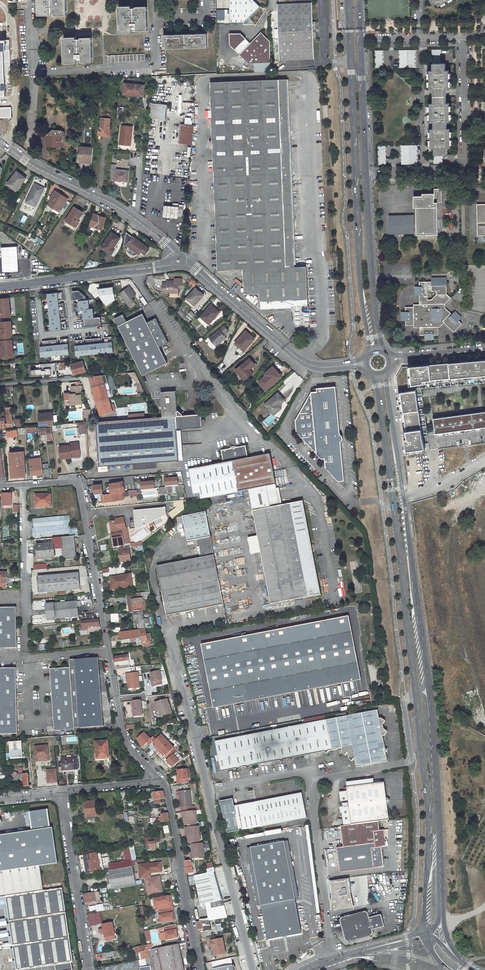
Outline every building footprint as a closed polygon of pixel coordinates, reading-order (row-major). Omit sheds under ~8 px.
[(36,15),(48,15),(48,13),(52,13),(52,15),(65,15),(65,0),(36,0),(36,15)] [(259,8),(252,0),(229,0),(229,23),(243,23),(259,8)] [(315,32),(315,30),(316,30),(316,22),(313,22),(312,2),(277,3),(278,29),(274,29),(274,38),(278,38),(279,60),(314,59),(313,40),(316,40),(316,32),(315,32)] [(118,6),(118,32),(131,32),(130,28),(135,28),(135,31),(147,31),(146,6),(135,7),(135,8),(130,8),(130,6),(118,6)] [(207,48),(206,33),(162,34),(163,49),(207,48)] [(270,71),(270,42),(261,33),(250,44),(239,55),(248,64),(255,64),(255,71),(270,71)] [(229,34),(230,45),(235,51),(246,40),(246,39),(241,34),(229,34)] [(5,95),(5,76),(10,76),(9,50),(5,50),(5,44),(3,44),(2,36),(0,36),(0,96),(5,95)] [(75,62),(75,59),(80,59),(80,62),(91,61),(90,38),(79,38),(79,39),(75,39),(75,37),(62,37),(62,63),(75,62)] [(239,55),(250,44),(246,40),(235,51),(239,55)] [(445,70),(444,63),(439,63),(439,49),(431,49),(432,70),(429,70),(429,82),(427,82),(427,86),(429,86),(429,89),(432,89),(433,103),(430,103),(430,122),(433,122),(434,129),(430,129),(431,140),(429,140),(429,145),(431,144),(431,148),(434,148),(434,163),(442,163),(442,154),(447,154),(447,147),(450,147),(450,144),(452,144),(452,140),(450,140),(450,136),(452,136),(452,131),(450,132),(450,128),(446,128),(446,121),(449,121),(449,118),(451,118),(451,114),(449,114),(449,110),(451,110),(451,106),(449,106),(449,103),(446,103),(445,89),(448,89),(448,85),(450,85),(450,81),(448,81),(448,77),(450,77),(450,73),(448,73),(448,70),(445,70)] [(375,50),(376,68),(384,67),(382,50),(375,50)] [(414,50),(399,50),(399,68),(414,67),(414,50)] [(107,55),(107,61),(144,60),(144,53),(107,55)] [(293,267),(285,79),(265,80),(210,82),(218,271),(244,270),(245,294),(261,294),(261,307),(309,306),(308,267),(293,267)] [(144,93),(145,84),(125,82),(124,93),(139,94),(139,93),(144,93)] [(153,100),(152,114),(166,115),(167,101),(153,100)] [(0,105),(0,115),(11,115),(11,105),(0,105)] [(98,127),(97,134),(108,135),(110,114),(101,114),(100,127),(98,127)] [(194,123),(166,120),(166,125),(160,125),(158,144),(179,146),(180,139),(192,141),(194,123)] [(132,125),(122,124),(120,143),(130,144),(132,125)] [(48,134),(48,135),(47,146),(61,147),(61,142),(64,143),(64,133),(63,132),(61,131),(57,130),(55,130),(54,131),(52,131),(50,132),(48,134)] [(402,145),(402,148),(402,164),(417,164),(417,148),(416,145),(402,145)] [(378,146),(378,149),(378,165),(386,164),(385,146),(378,146)] [(93,148),(78,147),(78,153),(80,153),(80,162),(92,163),(93,148)] [(116,170),(116,165),(110,164),(109,179),(128,182),(129,171),(116,170)] [(17,172),(8,184),(17,192),(27,179),(17,172)] [(45,189),(35,184),(27,203),(37,208),(45,189)] [(442,203),(442,189),(434,189),(434,194),(422,194),(422,196),(414,197),(414,208),(416,208),(416,236),(438,235),(437,203),(442,203)] [(69,199),(56,191),(52,196),(51,200),(52,202),(50,206),(60,212),(69,199)] [(476,204),(476,236),(484,235),(484,204),(476,204)] [(176,207),(164,206),(163,215),(175,216),(176,207)] [(79,223),(78,222),(83,214),(75,208),(65,222),(75,229),(79,223)] [(101,235),(106,220),(99,218),(99,216),(95,215),(89,231),(101,235)] [(412,217),(390,218),(390,234),(412,233),(412,217)] [(121,239),(112,233),(101,249),(111,256),(117,248),(116,247),(121,239)] [(37,236),(34,239),(41,245),(44,242),(37,236)] [(150,249),(134,237),(127,246),(129,247),(128,249),(128,251),(128,253),(129,254),(127,256),(130,258),(131,255),(133,256),(135,256),(137,255),(138,253),(139,255),(141,252),(145,255),(150,249)] [(14,254),(18,250),(11,244),(7,249),(14,254)] [(16,264),(16,260),(10,261),(4,262),(4,261),(2,262),(2,266),(5,265),(5,267),(4,267),(4,270),(6,270),(6,271),(9,271),(9,274),(15,273),(14,272),(17,271),(16,270),(20,269),(19,267),(18,267),(17,263),(16,264)] [(178,278),(174,279),(174,281),(174,283),(167,283),(163,283),(163,293),(171,293),(178,293),(179,293),(178,285),(182,285),(182,279),(178,278)] [(195,287),(198,282),(191,278),(189,284),(195,287)] [(418,336),(423,336),(423,339),(433,339),(433,335),(437,335),(437,327),(437,321),(442,321),(448,315),(442,309),(440,309),(440,304),(444,304),(449,299),(445,295),(445,282),(442,282),(442,278),(430,279),(430,282),(430,284),(426,284),(426,282),(418,282),(418,287),(414,287),(414,296),(418,296),(418,307),(404,308),(404,312),(400,312),(400,321),(404,321),(404,325),(418,325),(418,336)] [(136,295),(129,286),(119,293),(128,305),(134,301),(132,298),(136,295)] [(194,306),(203,295),(195,288),(186,299),(194,306)] [(78,291),(72,291),(73,300),(78,299),(78,303),(73,303),(74,311),(78,311),(78,318),(83,317),(84,326),(101,325),(100,317),(94,318),(93,308),(89,308),(88,300),(86,300),(85,296),(78,291)] [(58,293),(47,294),(50,331),(61,330),(58,293)] [(11,316),(9,298),(4,298),(4,300),(2,300),(2,298),(0,299),(0,303),(1,303),(1,306),(0,306),(0,308),(0,317),(11,316)] [(452,314),(444,306),(444,304),(440,304),(440,309),(442,309),(448,315),(452,314)] [(208,325),(219,313),(211,305),(200,317),(208,325)] [(182,318),(186,315),(180,309),(176,312),(182,318)] [(188,323),(196,314),(191,310),(183,318),(188,323)] [(444,322),(453,332),(462,323),(459,321),(461,318),(454,311),(452,314),(448,315),(442,321),(444,322)] [(146,319),(143,313),(133,318),(136,324),(146,319)] [(160,347),(168,342),(156,318),(147,322),(146,319),(136,324),(133,318),(127,321),(123,314),(115,318),(143,375),(167,363),(160,347)] [(11,321),(1,322),(1,330),(0,331),(1,336),(1,341),(11,340),(11,335),(12,335),(11,321)] [(224,325),(209,338),(216,346),(227,337),(225,335),(229,331),(224,325)] [(246,332),(236,344),(244,352),(250,345),(250,346),(256,340),(246,332)] [(1,341),(1,347),(2,347),(2,349),(1,349),(2,356),(13,355),(13,348),(12,348),(12,346),(12,340),(11,340),(1,341)] [(112,342),(74,346),(75,356),(113,353),(112,342)] [(68,344),(40,347),(41,357),(69,354),(68,344)] [(244,380),(253,373),(253,372),(250,369),(256,364),(250,358),(236,370),(244,380)] [(424,365),(402,367),(396,377),(406,453),(429,450),(428,443),(423,444),(422,437),(415,385),(423,383),(484,378),(484,360),(424,365)] [(86,371),(83,361),(71,364),(74,374),(86,371)] [(52,370),(56,370),(56,363),(40,364),(41,369),(31,369),(31,377),(52,376),(52,370)] [(266,391),(282,377),(273,368),(265,375),(266,376),(258,383),(266,391)] [(423,383),(415,385),(422,437),(423,444),(428,443),(420,389),(484,383),(484,378),(423,383)] [(139,381),(137,382),(138,384),(138,391),(141,391),(141,393),(140,393),(140,394),(138,395),(138,396),(146,395),(139,381)] [(104,384),(93,387),(97,401),(108,398),(108,397),(112,396),(110,390),(106,391),(104,384)] [(70,393),(65,393),(66,405),(82,403),(81,395),(80,395),(79,386),(72,387),(73,394),(70,394),(70,393)] [(340,481),(346,480),(342,441),(343,441),(344,439),(344,438),(344,437),(343,435),(341,433),(337,386),(318,388),(318,391),(313,392),(297,421),(297,432),(326,462),(327,467),(340,481)] [(95,422),(99,466),(99,471),(108,471),(107,465),(133,463),(134,469),(157,467),(156,462),(179,460),(177,429),(202,427),(201,414),(183,415),(183,414),(184,412),(180,409),(179,410),(177,410),(176,391),(161,392),(163,417),(145,418),(128,419),(95,422)] [(280,406),(285,402),(278,394),(265,405),(274,416),(282,409),(280,406)] [(110,405),(108,398),(97,401),(101,415),(112,411),(115,410),(114,404),(112,404),(110,405)] [(40,426),(54,424),(54,423),(53,416),(53,412),(39,414),(40,426)] [(483,412),(479,413),(464,415),(459,415),(444,417),(440,418),(432,419),(434,434),(484,428),(484,412),(483,412)] [(87,423),(79,424),(79,434),(87,434),(87,423)] [(48,439),(53,438),(52,425),(47,426),(47,428),(37,429),(38,430),(39,430),(39,434),(42,434),(45,433),(47,433),(48,439)] [(7,429),(7,437),(18,437),(18,429),(7,429)] [(80,454),(79,442),(70,443),(70,445),(59,446),(61,459),(72,457),(71,455),(80,454)] [(224,463),(189,470),(191,482),(194,494),(200,493),(201,499),(249,490),(250,497),(277,492),(276,485),(270,454),(248,459),(246,446),(221,451),(224,463)] [(14,450),(10,450),(11,452),(10,452),(12,477),(25,476),(25,471),(26,471),(25,456),(24,456),(23,451),(14,452),(14,450)] [(41,473),(41,475),(44,474),(41,459),(30,460),(32,473),(32,474),(36,473),(40,472),(40,474),(41,473)] [(48,468),(48,465),(43,465),(44,477),(49,476),(49,473),(51,472),(51,468),(48,468)] [(178,478),(165,479),(166,487),(179,486),(178,478)] [(120,482),(110,484),(111,493),(121,492),(124,491),(122,483),(124,482),(123,481),(120,481),(120,482)] [(154,481),(142,482),(142,489),(155,488),(154,481)] [(102,484),(94,485),(94,494),(103,494),(102,484)] [(111,493),(103,494),(104,500),(113,499),(113,500),(122,499),(121,492),(111,493)] [(280,506),(277,492),(250,497),(271,604),(321,595),(313,551),(315,551),(313,545),(312,545),(303,502),(280,506)] [(3,506),(12,505),(11,494),(2,494),(3,506)] [(51,505),(51,494),(36,495),(36,505),(51,505)] [(185,510),(184,500),(174,501),(174,508),(177,507),(168,514),(172,519),(185,510)] [(167,515),(166,508),(134,511),(136,529),(140,528),(167,515)] [(167,616),(224,604),(219,580),(206,512),(183,517),(188,541),(198,539),(202,558),(157,566),(162,592),(167,616)] [(68,518),(68,516),(36,519),(37,528),(34,528),(34,540),(53,538),(74,536),(78,536),(77,530),(71,530),(71,528),(71,525),(69,526),(68,518)] [(120,529),(126,528),(124,518),(116,519),(116,521),(110,522),(114,547),(119,546),(119,549),(129,547),(130,547),(130,544),(124,545),(122,532),(120,533),(120,529)] [(76,552),(76,551),(74,536),(53,538),(53,542),(54,543),(55,544),(62,544),(64,560),(76,559),(76,555),(76,552)] [(43,542),(43,545),(38,546),(39,559),(54,557),(53,544),(50,545),(47,545),(46,543),(46,542),(43,542)] [(130,542),(130,546),(137,546),(137,551),(143,551),(142,542),(130,542)] [(129,547),(119,549),(121,562),(131,560),(129,547)] [(80,589),(79,573),(38,577),(39,593),(54,592),(54,595),(57,594),(57,591),(67,590),(67,594),(72,593),(72,590),(80,589)] [(131,574),(112,577),(114,589),(133,586),(131,574)] [(142,598),(142,592),(131,594),(132,599),(134,612),(145,610),(145,606),(145,601),(143,601),(142,598)] [(78,616),(77,601),(55,603),(46,604),(47,619),(78,616)] [(0,608),(0,649),(18,648),(17,608),(0,608)] [(148,619),(144,619),(143,612),(134,613),(134,617),(133,618),(134,621),(136,621),(137,624),(139,624),(140,628),(145,628),(144,624),(148,623),(148,619)] [(119,621),(118,614),(111,614),(112,622),(119,621)] [(361,678),(349,617),(202,645),(214,707),(361,678)] [(99,619),(96,620),(82,621),(83,626),(83,629),(87,629),(87,627),(100,626),(99,619)] [(140,630),(143,644),(143,647),(151,646),(150,639),(151,639),(150,634),(146,635),(145,629),(140,630)] [(128,660),(127,655),(114,657),(114,662),(116,669),(132,667),(132,664),(130,665),(129,660),(128,660)] [(80,727),(103,725),(98,658),(75,660),(80,727)] [(75,660),(70,660),(70,668),(75,728),(80,727),(75,660)] [(0,669),(0,735),(18,734),(16,668),(0,669)] [(70,668),(50,669),(55,731),(75,729),(75,728),(70,668)] [(162,680),(160,671),(151,673),(153,682),(152,683),(153,686),(162,684),(161,680),(162,680)] [(129,689),(140,688),(138,673),(127,674),(129,689)] [(161,716),(172,713),(168,699),(157,702),(159,709),(161,716)] [(134,717),(143,716),(141,700),(133,701),(134,717)] [(326,720),(332,750),(342,748),(343,753),(345,755),(348,752),(349,759),(352,761),(354,758),(356,767),(388,761),(386,752),(388,751),(386,749),(383,736),(385,735),(387,731),(384,729),(383,724),(385,721),(381,718),(380,719),(378,710),(346,716),(347,716),(326,720)] [(332,750),(326,720),(291,727),(215,742),(221,772),(236,769),(239,771),(240,768),(246,767),(249,769),(251,766),(280,760),(283,762),(284,759),(290,758),(293,760),(295,757),(324,752),(327,754),(329,751),(332,750)] [(154,742),(156,740),(153,737),(151,740),(145,733),(138,740),(144,746),(148,743),(150,746),(153,744),(152,743),(154,742)] [(165,744),(168,741),(161,735),(156,740),(154,742),(156,745),(157,746),(156,747),(159,750),(165,744)] [(10,742),(10,751),(11,751),(11,752),(11,753),(11,754),(12,755),(13,756),(14,756),(15,757),(16,757),(17,757),(18,756),(19,756),(19,755),(20,755),(20,754),(20,753),(20,752),(20,751),(20,750),(21,750),(20,748),(21,748),(22,744),(22,741),(10,742)] [(109,758),(108,741),(95,742),(97,758),(105,757),(105,758),(109,758)] [(165,744),(159,750),(162,753),(163,752),(164,753),(167,755),(173,749),(174,748),(168,741),(165,744)] [(49,756),(48,747),(35,748),(36,758),(49,756)] [(169,758),(167,761),(173,767),(179,761),(173,755),(176,752),(173,749),(167,755),(169,758)] [(73,758),(73,757),(61,758),(62,762),(59,762),(60,766),(62,766),(62,771),(78,769),(77,757),(73,758)] [(46,769),(47,784),(57,783),(57,769),(46,769)] [(177,779),(178,784),(189,782),(187,769),(178,770),(178,776),(179,779),(177,779)] [(24,775),(22,773),(22,771),(20,771),(19,774),(20,774),(19,775),(17,773),(15,772),(12,774),(12,776),(14,779),(13,780),(15,783),(18,782),(19,782),(19,783),(23,783),(23,787),(29,786),(29,774),(24,775)] [(386,798),(384,782),(347,787),(347,791),(340,792),(344,826),(379,821),(389,820),(387,803),(388,803),(390,800),(388,798),(386,798)] [(181,811),(192,810),(191,806),(190,790),(179,791),(181,807),(181,811)] [(160,799),(164,798),(163,792),(155,792),(155,791),(154,791),(154,793),(153,793),(154,800),(155,802),(155,803),(160,803),(160,799)] [(307,818),(302,793),(256,802),(261,827),(307,818)] [(86,817),(96,816),(95,801),(85,802),(86,807),(83,807),(84,811),(86,811),(86,816),(86,817)] [(239,831),(261,827),(256,802),(234,806),(239,831)] [(186,825),(196,824),(195,810),(184,811),(185,817),(186,825)] [(161,822),(169,821),(168,813),(162,814),(161,815),(161,816),(160,816),(161,820),(161,822)] [(382,846),(386,846),(386,843),(387,842),(387,841),(387,839),(388,838),(388,829),(380,831),(379,821),(344,826),(341,826),(344,847),(337,848),(340,872),(384,867),(382,846)] [(200,841),(199,826),(188,827),(188,834),(189,842),(200,841)] [(149,842),(147,842),(147,849),(150,849),(150,851),(156,850),(155,842),(156,842),(160,842),(160,838),(149,839),(149,842)] [(299,899),(288,841),(254,847),(264,905),(270,939),(305,934),(299,899)] [(302,899),(291,841),(288,841),(299,899),(302,899)] [(204,857),(203,843),(192,844),(193,853),(193,858),(204,857)] [(264,905),(254,847),(251,848),(261,906),(264,905)] [(88,874),(100,872),(97,853),(84,855),(88,874)] [(132,860),(110,864),(112,870),(133,866),(132,860)] [(188,873),(193,873),(191,860),(185,861),(188,873)] [(162,871),(161,862),(139,864),(140,878),(144,877),(144,879),(145,878),(151,877),(150,872),(150,871),(153,871),(153,872),(162,871)] [(56,965),(71,963),(73,962),(62,888),(43,891),(40,866),(0,872),(0,897),(6,896),(7,908),(13,946),(14,946),(17,969),(21,969),(56,965)] [(136,885),(133,866),(112,870),(108,870),(112,889),(136,885)] [(212,872),(194,876),(201,905),(202,904),(222,900),(214,871),(212,872)] [(151,877),(145,878),(148,895),(160,893),(158,880),(160,880),(159,875),(151,877)] [(349,881),(331,884),(332,893),(334,893),(335,910),(352,907),(349,891),(350,891),(349,881)] [(168,896),(153,899),(155,906),(157,905),(158,910),(159,910),(173,907),(172,902),(170,903),(168,896)] [(223,903),(222,900),(202,904),(203,908),(223,903)] [(159,910),(161,922),(174,920),(172,913),(174,913),(173,907),(159,910)] [(94,912),(94,913),(89,914),(89,913),(87,913),(87,914),(89,914),(90,926),(96,925),(95,918),(100,917),(99,911),(94,912)] [(380,915),(370,918),(369,917),(368,913),(365,911),(342,918),(340,920),(345,940),(348,942),(372,935),(373,933),(372,930),(384,927),(384,926),(382,915),(380,915)] [(211,930),(209,920),(202,921),(200,922),(200,921),(199,921),(200,922),(197,922),(199,931),(211,930)] [(112,924),(103,926),(103,930),(99,931),(100,934),(102,933),(104,933),(105,935),(106,941),(113,940),(113,936),(115,936),(114,932),(116,931),(116,928),(113,929),(112,924)] [(176,925),(164,927),(167,939),(178,937),(177,933),(176,930),(177,930),(176,925)] [(212,956),(225,954),(222,938),(210,941),(211,946),(210,947),(212,956)] [(158,948),(152,949),(148,950),(149,958),(150,966),(151,969),(163,969),(183,966),(179,944),(158,948)] [(147,945),(136,947),(137,953),(138,955),(139,960),(145,959),(149,958),(148,950),(147,945)]
